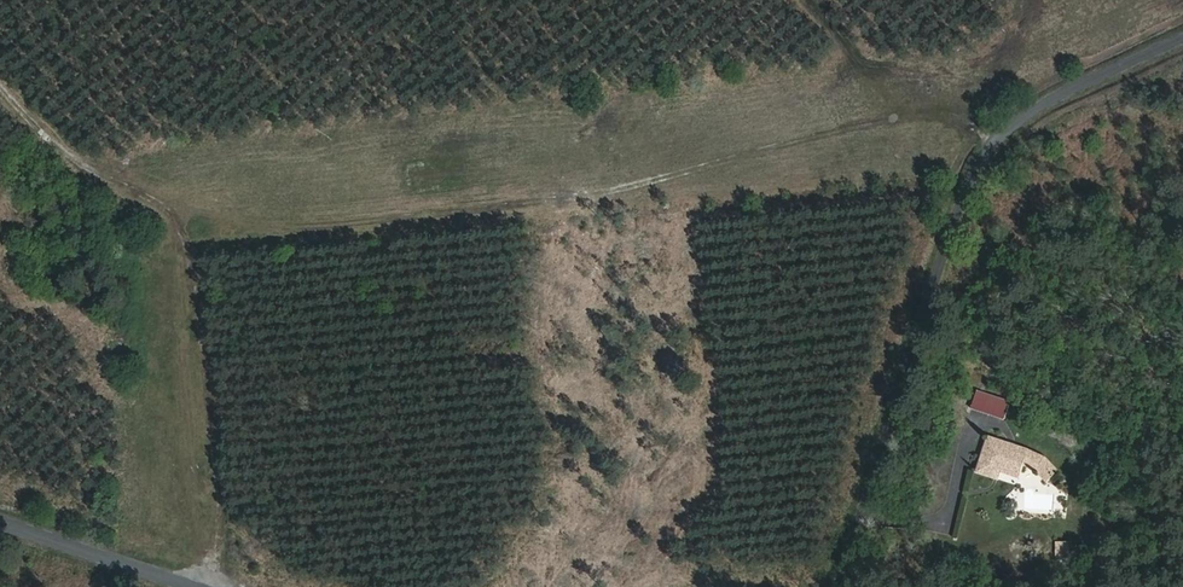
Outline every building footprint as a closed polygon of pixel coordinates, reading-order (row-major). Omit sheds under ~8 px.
[(1009,387),(1003,404),(1019,411),(1026,394),(1009,387)] [(1026,394),(1019,411),(1025,414),(1032,396),(1026,394)] [(1008,429),(994,464),(1010,471),(1015,458),(1038,467),(1041,460),(1055,465),(1067,476),(1078,465),(1065,452),(1047,445),(1033,439),(1032,443),(1026,440),(1027,437),(1008,429)] [(1015,458),(1010,471),(1015,473),(1018,466),(1036,473),(1038,467),(1015,458)] [(1088,548),(1087,536),(1076,536),(1076,548),(1088,548)] [(1054,555),(1068,555),(1069,541),(1054,540),(1054,555)]
